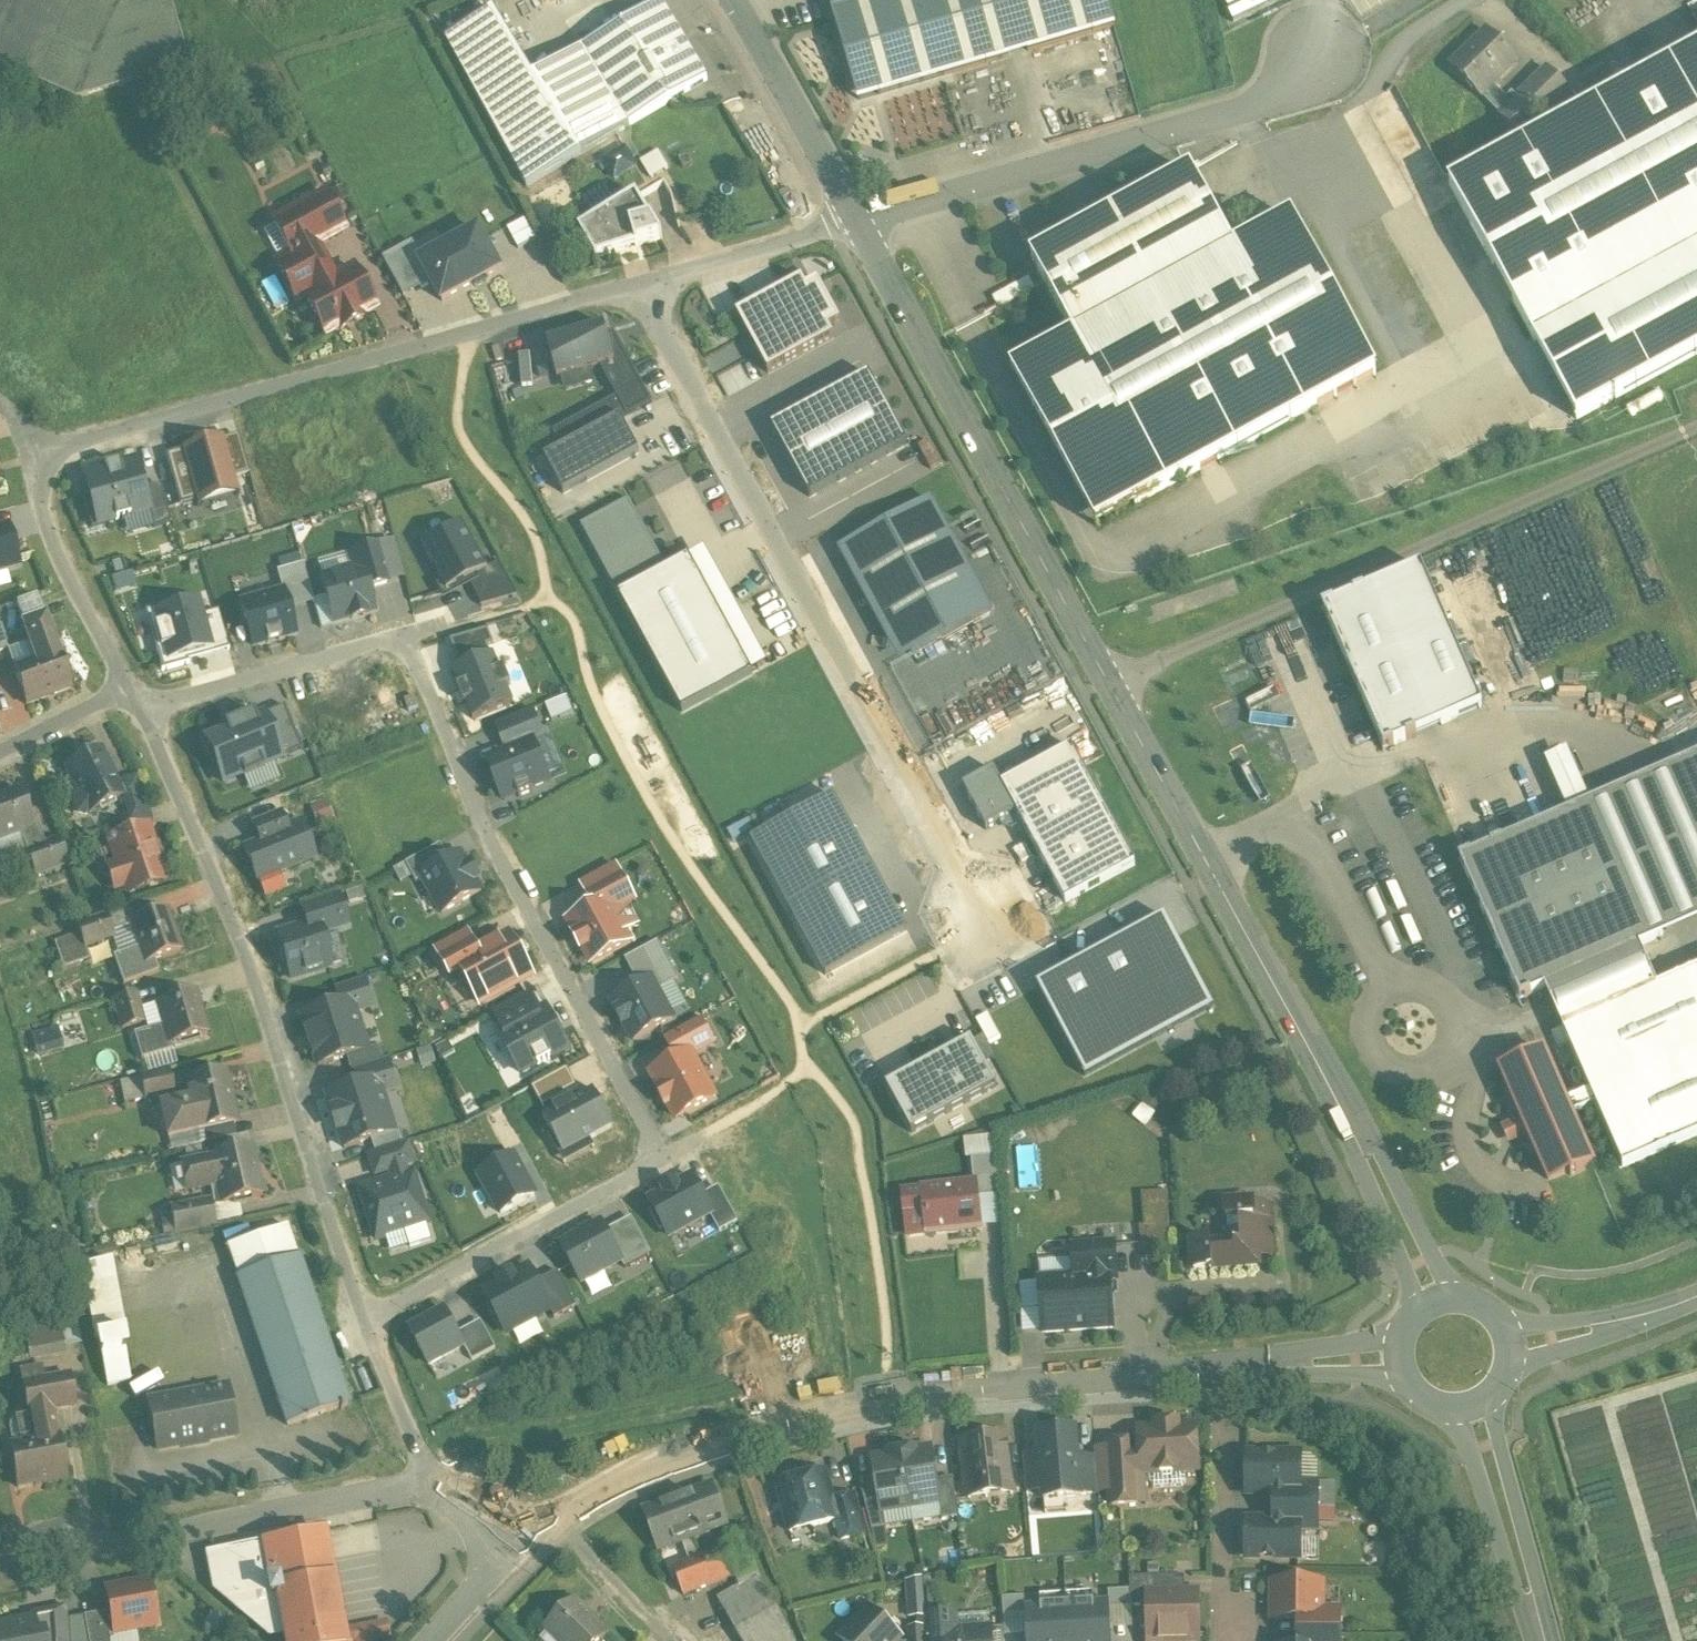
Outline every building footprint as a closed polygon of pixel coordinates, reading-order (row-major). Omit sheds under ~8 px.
[(866,110),(1122,37),(1111,0),(834,0),(866,110)] [(449,43),(534,188),(713,84),(667,5),(538,80),(499,14),(449,43)] [(1487,33),(1452,68),(1500,117),(1517,100),(1511,94),(1506,99),(1494,86),(1517,63),(1487,33)] [(1449,186),(1575,416),(1696,350),(1696,51),(1449,186)] [(1097,528),(1375,373),(1287,218),(1230,250),(1189,177),(1033,265),(1074,338),(1010,374),(1097,528)] [(640,194),(578,230),(594,258),(668,244),(640,194)] [(311,300),(331,337),(380,311),(359,272),(340,282),(321,248),(349,233),(330,198),(279,225),(281,228),(269,235),(286,265),(282,267),(303,305),(311,300)] [(414,254),(437,296),(497,263),(475,222),(414,254)] [(815,266),(729,314),(765,380),(851,332),(815,266)] [(604,327),(547,343),(557,380),(600,368),(615,364),(607,335),(604,327)] [(615,364),(600,368),(627,417),(652,404),(614,333),(607,335),(615,364)] [(870,377),(773,430),(808,496),(906,442),(870,377)] [(178,450),(192,503),(232,492),(218,439),(178,450)] [(9,483),(3,459),(0,460),(0,486),(9,483)] [(634,494),(584,521),(620,586),(669,559),(634,494)] [(934,496),(844,542),(902,653),(992,606),(934,496)] [(22,560),(10,518),(0,521),(0,566),(22,560)] [(462,524),(424,546),(449,590),(487,569),(462,524)] [(367,559),(371,574),(400,567),(392,535),(363,542),(367,559)] [(669,559),(620,586),(685,704),(757,665),(692,547),(669,559)] [(367,559),(320,570),(331,617),(378,606),(371,574),(367,559)] [(1477,699),(1419,564),(1323,605),(1380,740),(1477,699)] [(286,583),(241,595),(253,640),(298,629),(286,583)] [(200,601),(151,615),(163,660),(212,647),(200,601)] [(0,615),(0,656),(13,651),(0,615)] [(19,672),(32,707),(77,691),(64,656),(63,656),(50,620),(29,628),(42,664),(19,672)] [(494,653),(453,670),(474,720),(515,703),(494,653)] [(494,726),(504,750),(533,738),(543,734),(534,710),(494,726)] [(504,750),(486,757),(504,803),(551,784),(533,738),(504,750)] [(1005,777),(1024,813),(1068,899),(1140,863),(1077,740),(1005,777)] [(130,800),(106,753),(71,770),(80,789),(77,790),(75,797),(84,816),(91,818),(94,816),(95,817),(130,800)] [(1595,1094),(1601,1106),(1628,1169),(1696,1140),(1696,974),(1663,989),(1645,949),(1696,926),(1696,761),(1464,862),(1525,1001),(1550,990),(1595,1094)] [(964,787),(988,832),(1024,813),(1005,777),(1000,768),(964,787)] [(750,835),(825,976),(909,931),(834,791),(750,835)] [(0,802),(0,859),(0,860),(30,849),(40,878),(73,866),(64,842),(50,847),(43,827),(38,829),(25,793),(0,802)] [(253,818),(259,832),(291,820),(285,805),(253,818)] [(259,832),(241,839),(256,876),(318,852),(304,815),(291,820),(259,832)] [(170,881),(153,832),(117,844),(124,867),(116,870),(123,889),(131,887),(133,893),(170,881)] [(449,840),(408,864),(439,916),(480,892),(449,840)] [(586,885),(597,903),(610,895),(615,904),(635,892),(619,865),(586,885)] [(569,917),(593,962),(634,940),(615,904),(610,895),(597,903),(569,917)] [(187,954),(172,913),(136,926),(151,967),(187,954)] [(272,930),(288,980),(331,966),(315,917),(272,930)] [(83,929),(90,950),(119,940),(112,919),(83,929)] [(471,922),(425,945),(447,989),(461,982),(475,1010),(538,978),(513,930),(483,945),(471,922)] [(1168,922),(1034,987),(1084,1075),(1216,1008),(1168,922)] [(627,955),(639,978),(651,972),(658,984),(679,974),(660,938),(627,955)] [(609,993),(634,1041),(676,1020),(658,984),(651,972),(639,978),(609,993)] [(338,986),(342,998),(353,995),(355,1004),(375,998),(369,978),(338,986)] [(538,991),(491,1016),(523,1076),(570,1051),(538,991)] [(176,1048),(213,1037),(200,995),(162,1006),(169,1028),(139,1037),(147,1062),(178,1053),(176,1048)] [(301,1010),(318,1065),(370,1049),(355,1004),(353,995),(342,998),(301,1010)] [(141,996),(119,1003),(127,1032),(150,1026),(141,996)] [(704,1020),(665,1040),(674,1057),(694,1048),(696,1052),(715,1042),(704,1020)] [(972,1040),(887,1085),(912,1132),(997,1087),(972,1040)] [(675,1114),(716,1093),(696,1052),(694,1048),(674,1057),(652,1068),(675,1114)] [(1576,1117),(1571,1104),(1548,1053),(1526,1063),(1528,1068),(1508,1077),(1554,1182),(1574,1174),(1576,1178),(1599,1168),(1576,1117)] [(174,1074),(146,1080),(151,1102),(179,1096),(174,1074)] [(168,1116),(173,1140),(208,1133),(211,1146),(241,1139),(238,1126),(241,1125),(230,1076),(192,1084),(198,1109),(168,1116)] [(325,1092),(342,1148),(394,1132),(377,1076),(325,1092)] [(1601,1106),(1595,1094),(1571,1104),(1576,1117),(1601,1106)] [(268,1198),(257,1149),(216,1159),(216,1160),(190,1166),(196,1192),(222,1186),(227,1207),(268,1198)] [(973,1153),(974,1177),(978,1177),(979,1192),(1000,1190),(997,1151),(973,1153)] [(357,1184),(374,1239),(426,1222),(408,1168),(357,1184)] [(651,1196),(670,1235),(712,1214),(693,1176),(651,1196)] [(903,1183),(908,1237),(983,1231),(979,1192),(978,1177),(974,1177),(903,1183)] [(216,1203),(176,1210),(181,1234),(221,1226),(216,1203)] [(1198,1244),(1200,1271),(1262,1267),(1262,1257),(1279,1256),(1275,1207),(1258,1208),(1258,1205),(1231,1207),(1233,1236),(1227,1242),(1198,1244)] [(604,1224),(559,1250),(579,1284),(623,1258),(604,1224)] [(353,1407),(293,1228),(232,1249),(293,1427),(353,1407)] [(1047,1285),(1050,1334),(1117,1329),(1114,1282),(1121,1282),(1119,1248),(1080,1251),(1082,1282),(1047,1285)] [(114,1252),(82,1258),(96,1340),(103,1339),(110,1381),(128,1378),(121,1335),(128,1334),(114,1252)] [(1158,1265),(1159,1278),(1178,1277),(1177,1264),(1158,1265)] [(67,1330),(31,1337),(34,1355),(70,1349),(67,1330)] [(15,1448),(23,1489),(52,1484),(53,1486),(73,1482),(65,1438),(63,1439),(58,1412),(81,1408),(76,1378),(28,1387),(34,1417),(38,1416),(43,1443),(15,1448)] [(154,1403),(163,1452),(243,1437),(233,1388),(154,1403)] [(1205,1426),(1149,1430),(1150,1443),(1111,1445),(1115,1512),(1154,1510),(1153,1481),(1209,1477),(1205,1426)] [(1090,1431),(1046,1434),(1048,1458),(1033,1459),(1035,1489),(1050,1488),(1051,1504),(1095,1501),(1090,1431)] [(1020,1441),(968,1447),(974,1502),(1026,1496),(1020,1441)] [(935,1455),(904,1459),(914,1512),(946,1507),(947,1520),(961,1519),(956,1477),(939,1480),(935,1455)] [(1273,1494),(1273,1509),(1318,1509),(1318,1485),(1301,1486),(1300,1457),(1247,1457),(1247,1494),(1273,1494)] [(890,1527),(889,1517),(914,1512),(904,1459),(875,1464),(880,1490),(867,1492),(877,1528),(890,1527)] [(835,1477),(785,1490),(797,1537),(841,1527),(848,1525),(842,1504),(835,1477)] [(664,1553),(686,1546),(693,1566),(675,1572),(685,1601),(740,1582),(730,1553),(710,1560),(703,1540),(734,1529),(720,1491),(651,1514),(664,1553)] [(847,1545),(874,1537),(862,1498),(842,1504),(848,1525),(841,1527),(847,1545)] [(1273,1524),(1247,1524),(1247,1558),(1300,1558),(1300,1533),(1318,1532),(1318,1509),(1273,1509),(1273,1524)] [(277,1598),(264,1601),(271,1637),(291,1633),(292,1640),(376,1640),(395,1637),(392,1620),(350,1628),(329,1520),(264,1532),(272,1573),(259,1576),(262,1591),(275,1589),(277,1598)] [(1185,1595),(1185,1577),(1131,1579),(1132,1607),(1148,1607),(1148,1596),(1185,1595)] [(725,1599),(747,1640),(797,1640),(764,1579),(725,1599)] [(154,1584),(112,1592),(116,1614),(120,1636),(162,1627),(154,1584)] [(1322,1585),(1273,1585),(1273,1620),(1300,1620),(1299,1636),(1339,1636),(1340,1612),(1322,1611),(1322,1585)] [(1148,1596),(1148,1607),(1149,1640),(1188,1640),(1199,1640),(1198,1594),(1185,1595),(1148,1596)] [(1109,1600),(1068,1602),(1070,1640),(1112,1640),(1109,1600)] [(1068,1602),(1027,1604),(1029,1640),(1070,1640),(1068,1602)] [(552,1633),(559,1640),(614,1640),(615,1640),(583,1605),(552,1633)] [(874,1609),(846,1639),(849,1640),(908,1640),(874,1609)] [(970,1612),(932,1613),(933,1630),(933,1640),(1002,1640),(1001,1631),(970,1632),(970,1612)] [(35,1614),(0,1621),(0,1640),(40,1640),(35,1614)] [(90,1618),(94,1640),(115,1640),(114,1637),(120,1636),(116,1614),(90,1618)] [(916,1631),(917,1640),(933,1640),(933,1630),(916,1631)]
